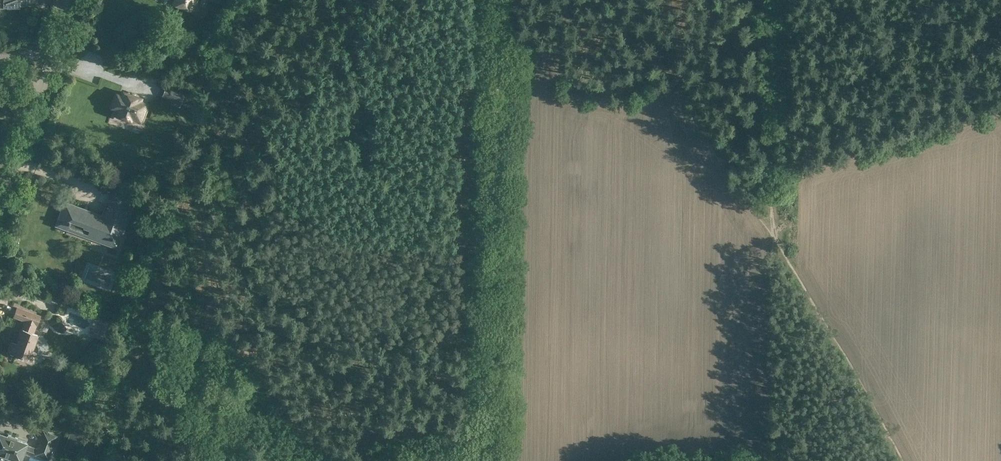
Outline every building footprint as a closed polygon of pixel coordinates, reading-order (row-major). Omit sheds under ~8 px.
[(164,0),(173,4),(189,10),(192,3),(195,4),(196,0),(164,0)] [(211,90),(214,83),(203,80),(201,87),(211,90)] [(180,104),(185,91),(176,88),(174,92),(165,88),(161,97),(180,104)] [(121,95),(116,93),(111,107),(119,110),(117,115),(130,120),(131,118),(143,122),(148,108),(145,107),(147,103),(140,100),(141,98),(123,91),(121,95)] [(117,243),(121,231),(120,231),(126,213),(128,214),(132,202),(132,201),(132,200),(132,199),(131,198),(130,198),(116,192),(115,192),(114,192),(113,192),(113,193),(112,193),(112,194),(107,206),(109,207),(108,209),(106,208),(102,219),(96,217),(95,217),(94,218),(88,216),(89,215),(89,214),(89,213),(88,213),(88,212),(87,211),(69,205),(68,205),(67,205),(66,205),(65,205),(65,206),(64,207),(61,217),(70,220),(69,222),(68,222),(67,227),(82,233),(83,230),(95,235),(94,238),(113,244),(114,245),(115,244),(116,244),(117,244),(117,243)] [(28,359),(37,334),(33,333),(36,324),(37,325),(40,317),(28,313),(29,312),(17,307),(14,316),(25,320),(22,329),(17,344),(12,342),(8,352),(28,359)] [(51,313),(49,319),(56,321),(58,315),(51,313)] [(71,430),(67,441),(75,444),(72,450),(79,453),(85,435),(71,430)] [(37,448),(27,444),(27,443),(17,439),(18,437),(8,434),(7,436),(0,433),(0,455),(1,455),(0,456),(0,459),(6,460),(9,460),(10,458),(18,460),(21,460),(25,449),(35,453),(35,454),(48,459),(57,436),(43,431),(37,448)]
